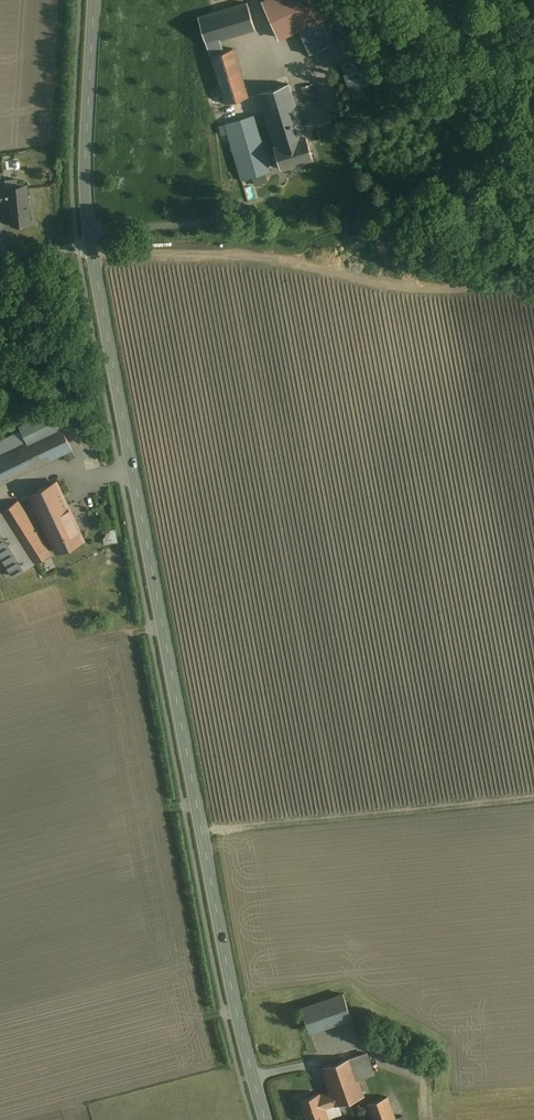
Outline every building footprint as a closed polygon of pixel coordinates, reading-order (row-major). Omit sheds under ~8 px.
[(322,0),(268,0),(263,2),(278,37),(329,15),(322,0)] [(248,2),(199,16),(206,41),(208,41),(226,102),(246,95),(232,48),(222,51),(218,38),(255,26),(248,2)] [(330,45),(319,21),(274,40),(284,65),(330,45)] [(260,93),(276,145),(306,136),(289,84),(260,93)] [(310,86),(303,88),(307,103),(315,101),(310,86)] [(269,171),(254,115),(224,123),(240,179),(269,171)] [(317,131),(321,142),(339,135),(334,124),(317,131)] [(313,158),(306,136),(276,145),(274,145),(282,168),(313,158)] [(10,208),(11,224),(30,223),(27,184),(0,186),(0,208),(10,208)] [(53,410),(19,426),(23,431),(2,440),(0,442),(0,452),(1,454),(0,455),(0,483),(71,448),(53,410)] [(29,495),(45,526),(49,537),(57,552),(82,539),(56,483),(29,495)] [(49,537),(45,526),(37,530),(17,501),(0,512),(0,551),(15,575),(50,552),(42,540),(49,537)] [(104,528),(105,542),(117,541),(116,527),(104,528)] [(350,1016),(344,993),(301,1006),(310,1031),(350,1016)] [(330,1090),(319,1093),(324,1109),(364,1096),(358,1078),(369,1074),(362,1054),(323,1068),(330,1090)] [(324,1109),(319,1093),(300,1100),(306,1119),(326,1119),(328,1119),(324,1109)] [(386,1096),(367,1103),(373,1119),(395,1119),(386,1096)]
